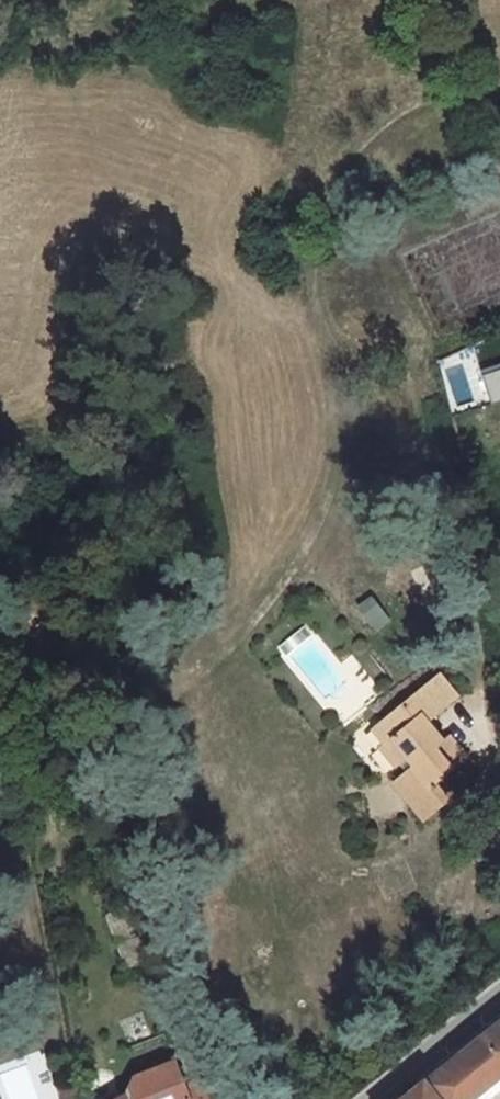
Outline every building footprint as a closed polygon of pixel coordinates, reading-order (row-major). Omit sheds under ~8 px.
[(458,698),(439,675),(427,685),(446,708),(458,698)] [(380,722),(392,737),(386,742),(381,745),(398,766),(399,764),(409,757),(415,764),(406,772),(394,781),(425,820),(449,801),(435,784),(467,758),(449,737),(443,741),(428,722),(446,708),(427,685),(380,722)] [(374,727),(386,742),(392,737),(380,722),(374,727)] [(409,757),(399,764),(406,772),(415,764),(409,757)] [(422,1083),(435,1098),(473,1098),(499,1077),(499,1021),(422,1083)] [(205,1077),(184,1085),(175,1062),(135,1078),(127,1094),(118,1098),(213,1098),(205,1077)] [(403,1098),(404,1098),(435,1098),(422,1083),(403,1098)] [(58,1087),(61,1098),(76,1098),(72,1084),(58,1087)]
